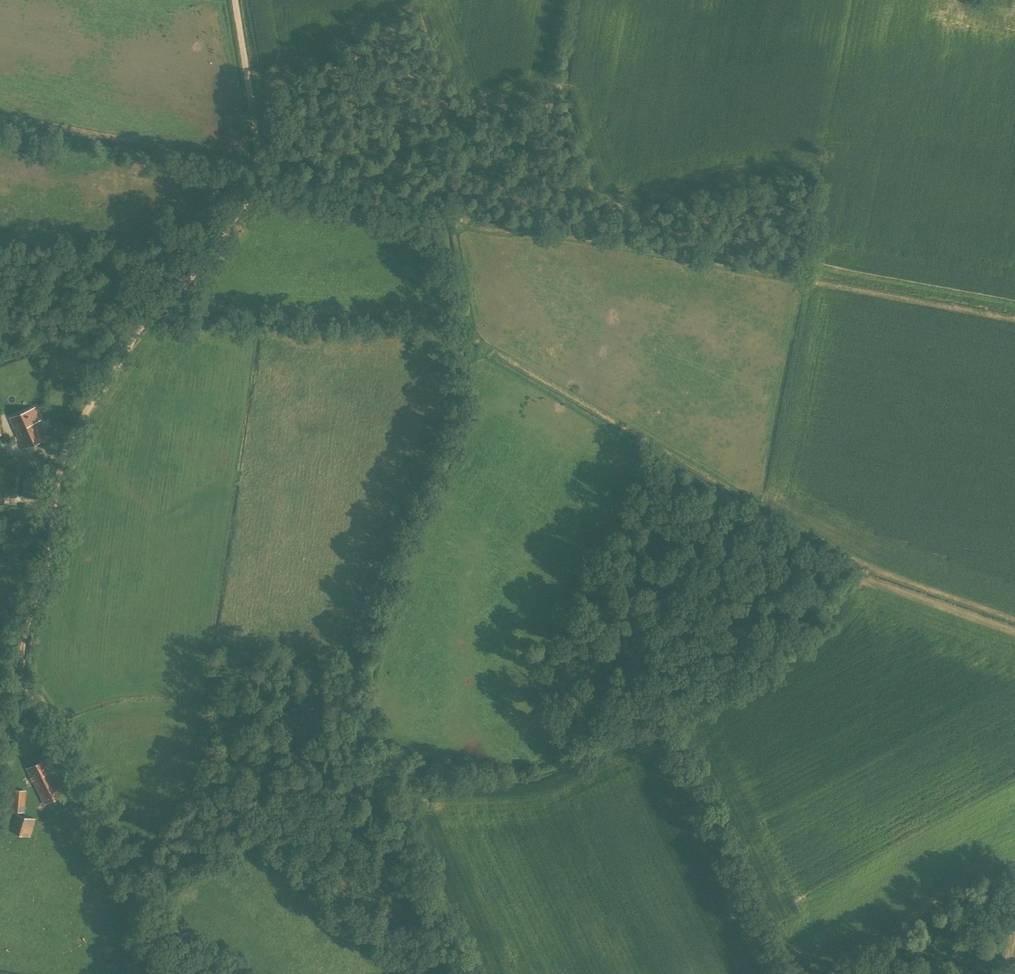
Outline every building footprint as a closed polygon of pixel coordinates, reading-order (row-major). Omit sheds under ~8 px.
[(9,418),(22,449),(46,439),(39,420),(40,419),(35,407),(9,418)] [(49,757),(26,769),(44,804),(65,794),(53,770),(55,769),(49,757)] [(10,789),(9,811),(24,812),(25,790),(10,789)] [(9,831),(30,836),(36,819),(15,814),(9,831)]
